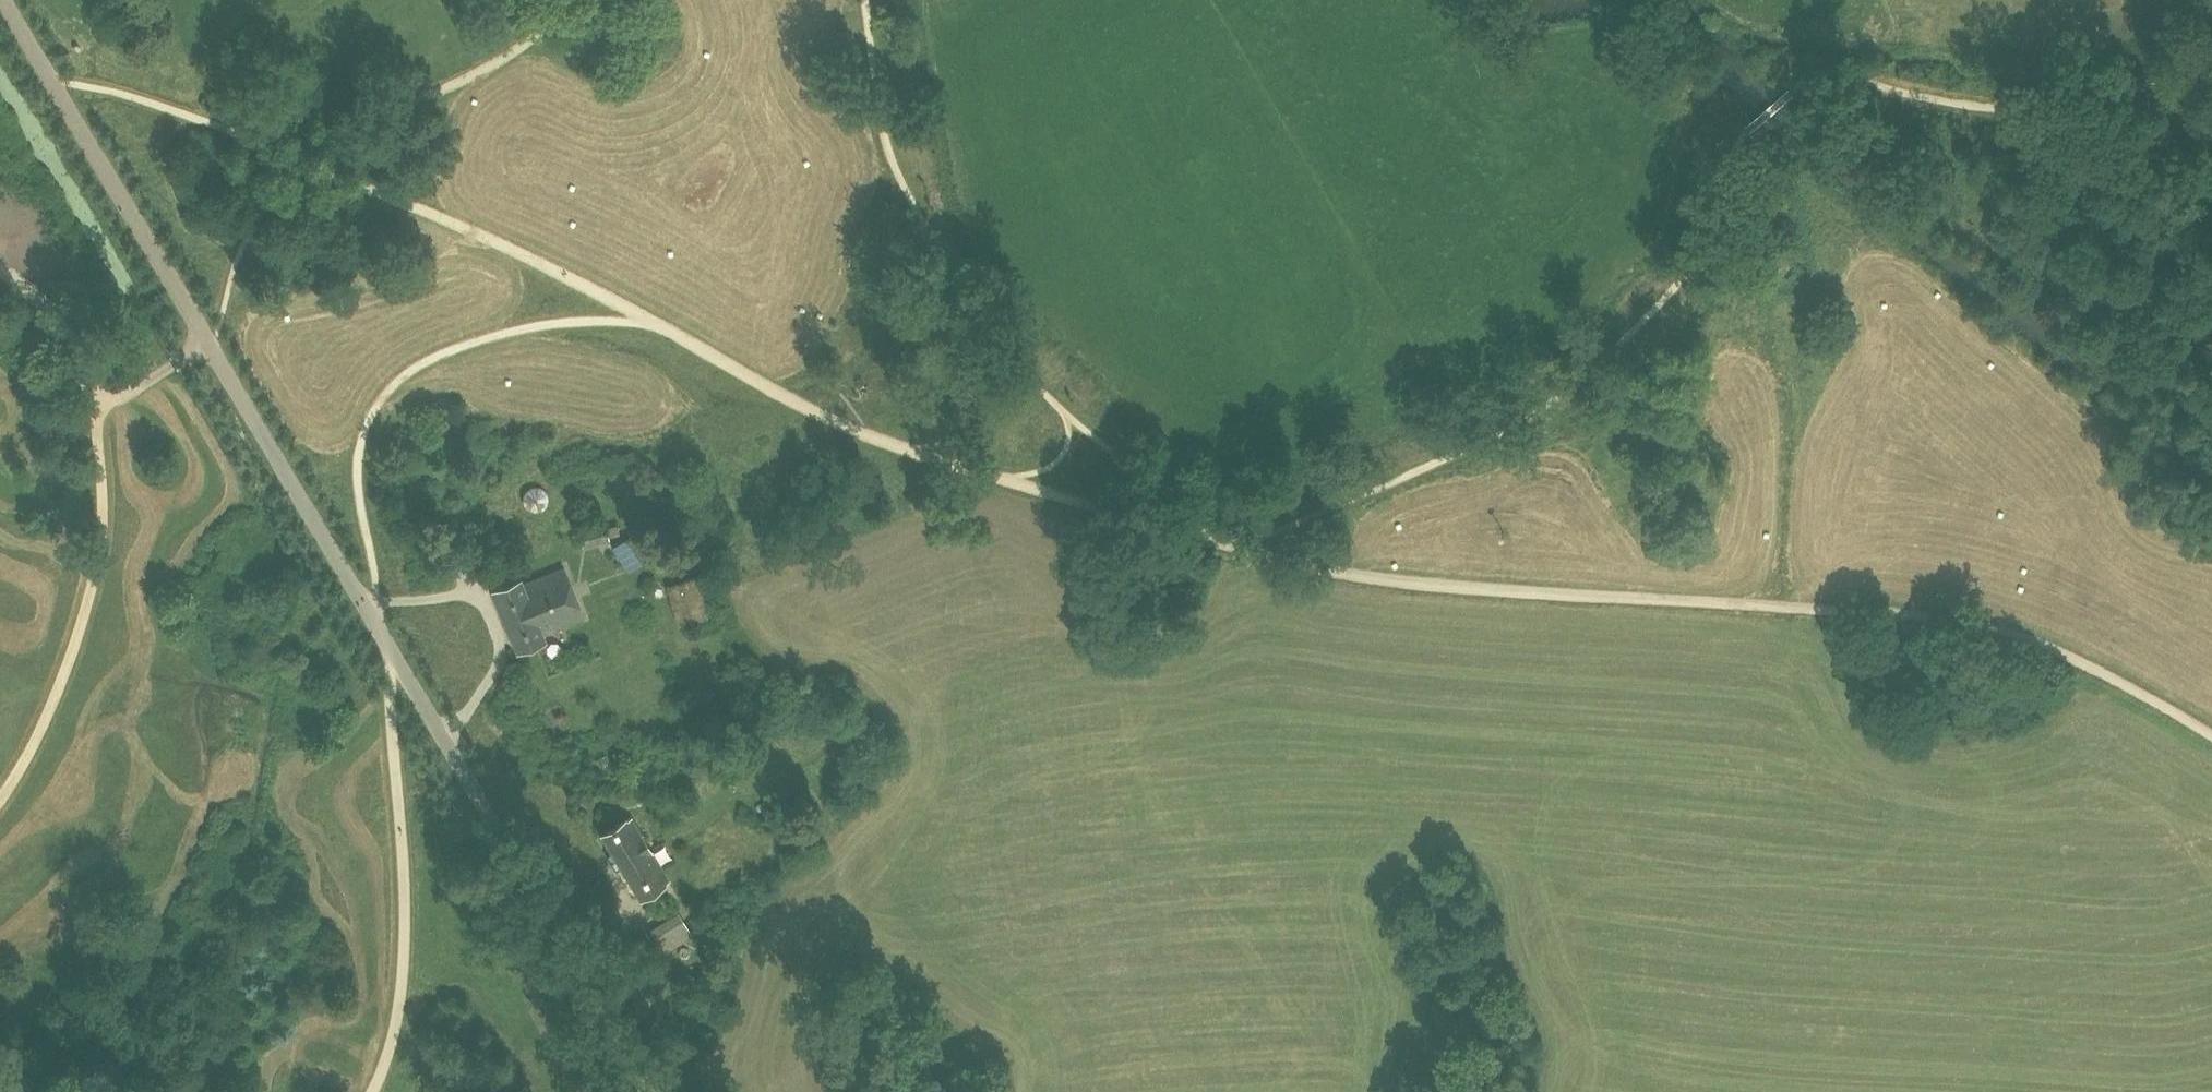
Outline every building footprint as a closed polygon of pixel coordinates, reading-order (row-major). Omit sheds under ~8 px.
[(605,524),(577,531),(582,548),(610,540),(605,524)] [(547,640),(544,634),(585,618),(564,567),(523,582),(521,577),(490,589),(516,652),(547,640)] [(645,854),(651,850),(630,817),(625,821),(625,820),(603,834),(613,851),(608,854),(616,867),(621,864),(640,895),(662,882),(645,854)] [(660,928),(671,945),(683,938),(673,921),(660,928)]
